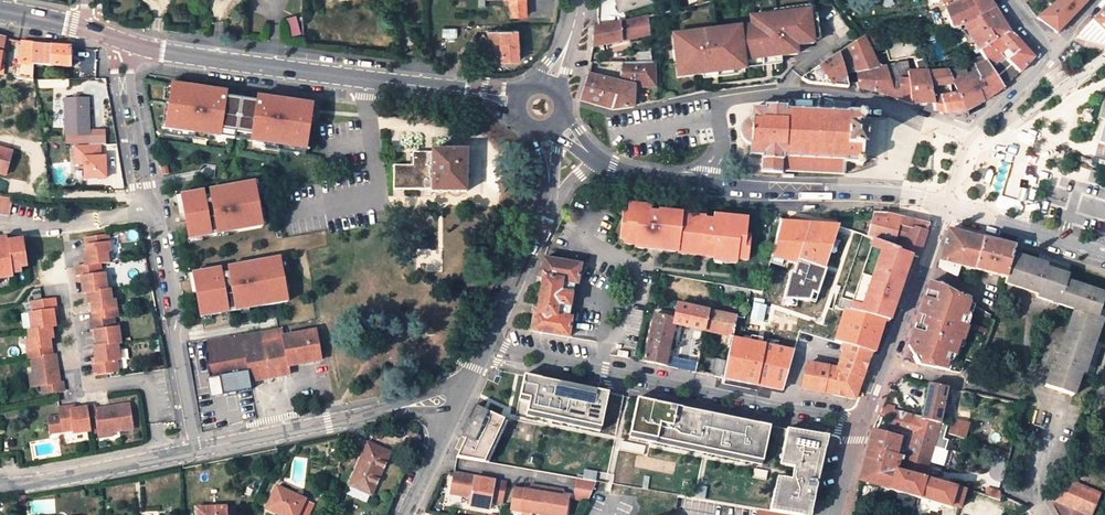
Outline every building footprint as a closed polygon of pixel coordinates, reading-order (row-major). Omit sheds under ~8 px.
[(508,2),(511,2),(511,17),(527,16),(526,0),(507,0),(508,2)] [(621,12),(651,2),(650,0),(617,0),(621,12)] [(977,18),(967,0),(945,10),(951,26),(951,28),(953,28),(961,26),(964,25),(977,18)] [(981,16),(971,0),(967,0),(977,18),(981,16)] [(981,16),(995,8),(988,0),(971,0),(981,16)] [(1037,18),(1058,33),(1084,5),(1089,0),(1059,0),(1037,18)] [(813,41),(808,4),(769,9),(770,14),(754,16),(755,24),(731,27),(732,32),(718,34),(717,30),(673,36),(678,78),(710,74),(709,71),(733,68),(733,71),(747,69),(746,60),(763,57),(762,52),(770,51),(771,56),(797,52),(796,44),(813,41)] [(1091,21),(1104,35),(1104,7),(1091,21)] [(1005,87),(1020,73),(1008,60),(1013,55),(1000,38),(1010,32),(1001,19),(995,8),(981,16),(977,18),(964,25),(976,44),(971,47),(976,54),(981,51),(984,56),(1005,87)] [(648,15),(649,33),(674,27),(671,10),(648,15)] [(936,27),(944,27),(937,13),(931,14),(936,27)] [(299,14),(288,16),(290,34),(301,33),(299,14)] [(649,33),(648,15),(614,24),(593,27),(592,47),(650,35),(649,33)] [(518,30),(489,31),(490,62),(519,61),(518,30)] [(1008,60),(1020,73),(1034,58),(1026,49),(1016,38),(1010,32),(1000,38),(1013,55),(1008,60)] [(34,79),(35,63),(35,43),(22,40),(11,38),(0,36),(0,74),(34,79)] [(847,75),(856,72),(886,67),(881,54),(874,55),(870,49),(863,36),(802,79),(804,80),(806,82),(808,84),(829,85),(849,87),(847,75)] [(889,61),(906,59),(920,57),(915,42),(886,46),(887,53),(889,61)] [(35,43),(35,63),(71,66),(71,46),(53,45),(35,43)] [(637,52),(637,62),(653,62),(652,52),(637,52)] [(974,67),(975,69),(976,72),(984,88),(979,90),(984,101),(993,96),(1000,90),(1005,87),(984,56),(973,60),(974,67)] [(653,62),(637,62),(623,62),(619,82),(588,75),(586,80),(581,100),(613,109),(634,107),(635,87),(655,85),(654,62),(653,62)] [(903,101),(912,103),(909,73),(909,63),(906,63),(886,67),(895,99),(903,101)] [(886,67),(856,72),(859,88),(873,92),(895,99),(886,67)] [(975,106),(984,101),(979,90),(984,88),(976,72),(975,69),(973,70),(973,74),(967,75),(965,69),(962,70),(961,68),(949,72),(956,88),(966,111),(975,106)] [(946,114),(966,111),(956,88),(949,72),(949,71),(928,72),(933,103),(934,110),(946,114)] [(923,104),(933,103),(928,72),(925,72),(909,73),(912,103),(913,104),(923,104)] [(198,88),(172,84),(169,104),(166,103),(162,128),(217,136),(218,130),(256,135),(255,142),(309,150),(313,124),(310,123),(313,104),(290,101),(267,97),(266,103),(217,96),(218,91),(198,88)] [(88,98),(65,98),(66,136),(67,136),(67,144),(74,144),(101,143),(105,143),(105,130),(89,130),(88,98)] [(864,165),(864,159),(864,157),(862,157),(863,147),(865,147),(866,137),(866,128),(864,127),(864,118),(867,118),(867,116),(867,109),(858,109),(858,111),(848,111),(848,113),(786,110),(787,106),(765,105),(764,108),(753,107),(752,117),(751,117),(750,117),(749,118),(747,118),(747,119),(745,120),(744,121),(743,123),(742,125),(741,127),(741,129),(740,131),(740,133),(740,135),(741,136),(742,139),(743,140),(745,142),(746,143),(747,144),(748,145),(749,145),(750,145),(750,155),(763,156),(762,172),(780,173),(784,173),(784,171),(846,174),(846,162),(855,163),(855,165),(864,165)] [(101,143),(74,144),(75,162),(85,162),(85,177),(106,176),(106,155),(101,155),(101,143)] [(7,174),(14,150),(0,146),(0,172),(7,174)] [(413,165),(393,165),(393,190),(431,190),(432,192),(466,191),(467,151),(432,150),(432,152),(426,152),(413,152),(413,165)] [(204,193),(182,197),(185,215),(190,241),(263,228),(259,205),(261,204),(257,184),(211,192),(212,197),(204,198),(204,193)] [(10,213),(13,196),(0,195),(0,212),(10,213)] [(745,237),(746,218),(713,216),(712,221),(705,220),(705,218),(683,216),(683,214),(649,213),(650,206),(628,204),(628,211),(621,210),(619,237),(624,238),(635,239),(635,243),(649,244),(648,251),(668,253),(668,246),(680,247),(680,253),(713,256),(739,258),(749,259),(750,237),(745,237)] [(868,237),(873,239),(894,248),(899,227),(926,234),(929,225),(902,219),(886,215),(886,217),(873,216),(868,236),(868,237)] [(811,222),(782,220),(770,263),(787,268),(789,264),(796,266),(797,261),(825,268),(839,225),(811,222)] [(899,227),(894,248),(912,255),(918,258),(922,246),(926,234),(899,227)] [(961,266),(977,269),(984,239),(963,234),(948,230),(942,253),(938,267),(958,276),(961,266)] [(85,265),(99,263),(108,262),(106,251),(109,251),(107,234),(106,234),(85,238),(87,254),(83,254),(85,265)] [(894,248),(873,239),(851,298),(890,313),(896,297),(899,298),(903,287),(906,281),(903,280),(912,255),(894,248)] [(977,269),(1007,277),(1014,254),(1016,247),(1001,243),(984,239),(977,269)] [(11,278),(11,275),(10,269),(20,268),(26,267),(23,240),(8,242),(0,242),(0,243),(0,279),(11,278)] [(1007,277),(1005,283),(1036,294),(1035,297),(1074,310),(1055,363),(1052,362),(1044,386),(1073,396),(1082,372),(1085,374),(1104,318),(1099,317),(1104,299),(1104,293),(1069,281),(1070,278),(1047,270),(1048,265),(1014,254),(1007,277)] [(219,266),(191,271),(195,294),(199,315),(286,300),(281,276),(284,276),(280,255),(227,265),(228,270),(220,271),(219,266)] [(578,284),(580,264),(544,258),(542,267),(541,278),(543,278),(537,312),(535,312),(534,320),(532,331),(568,337),(572,316),(568,316),(569,305),(573,306),(575,295),(572,294),(573,283),(578,284)] [(827,269),(825,268),(797,261),(796,266),(793,272),(790,271),(783,300),(814,301),(827,269)] [(86,292),(106,289),(104,273),(101,273),(99,263),(85,265),(77,267),(78,277),(81,276),(83,293),(86,292)] [(911,350),(914,348),(920,330),(923,329),(927,319),(930,321),(932,314),(930,314),(929,308),(937,285),(931,283),(925,297),(920,312),(918,318),(919,318),(920,318),(921,319),(922,320),(921,321),(921,322),(920,322),(920,323),(919,323),(918,323),(916,323),(911,339),(909,345),(911,350)] [(920,330),(914,348),(911,350),(918,364),(960,373),(961,372),(964,363),(973,367),(992,315),(975,305),(971,303),(947,289),(937,285),(929,308),(930,314),(932,314),(930,321),(927,319),(923,329),(920,330)] [(91,303),(93,320),(113,317),(116,316),(113,300),(111,300),(109,289),(106,289),(86,292),(88,304),(91,303)] [(32,329),(52,326),(55,325),(53,309),(56,309),(55,297),(42,299),(32,301),(33,312),(30,312),(32,329)] [(887,322),(890,313),(851,298),(845,312),(865,317),(887,322)] [(667,366),(668,359),(676,324),(705,331),(709,310),(678,303),(675,319),(656,314),(645,361),(667,366)] [(729,345),(731,336),(735,315),(709,310),(705,331),(722,335),(720,343),(729,345)] [(865,317),(845,312),(834,341),(846,345),(861,349),(871,352),(876,354),(882,337),(887,322),(865,317)] [(113,317),(93,320),(90,320),(91,331),(95,330),(97,347),(116,344),(119,343),(117,327),(114,327),(113,317)] [(29,358),(31,357),(52,355),(50,338),(53,338),(52,326),(32,329),(29,329),(30,341),(27,341),(29,358)] [(281,329),(242,336),(248,370),(250,381),(289,374),(287,366),(282,336),(281,329)] [(315,331),(282,336),(287,366),(321,360),(315,331)] [(248,370),(242,336),(203,343),(209,377),(248,370)] [(783,391),(794,350),(731,336),(729,345),(723,378),(783,391)] [(116,344),(97,347),(93,347),(96,363),(93,364),(94,374),(95,375),(111,372),(117,371),(116,361),(119,361),(116,344)] [(803,389),(841,396),(844,389),(861,349),(846,345),(837,369),(808,364),(803,389)] [(871,352),(861,349),(844,389),(841,396),(854,399),(860,385),(868,359),(871,352)] [(52,355),(31,357),(34,372),(35,385),(42,384),(44,394),(55,392),(64,390),(63,382),(61,383),(57,354),(52,355)] [(722,376),(725,360),(713,358),(710,374),(722,376)] [(668,359),(667,366),(678,369),(680,361),(668,359)] [(608,392),(524,375),(518,400),(528,402),(525,416),(600,431),(608,392)] [(900,469),(925,476),(929,462),(933,447),(941,424),(940,423),(948,388),(929,384),(921,418),(894,411),(892,419),(890,430),(911,435),(906,451),(900,469)] [(771,426),(637,398),(629,437),(762,465),(771,426)] [(97,433),(111,432),(131,429),(128,404),(108,407),(95,409),(94,406),(86,407),(88,428),(96,427),(97,433)] [(892,419),(894,411),(895,407),(885,404),(880,415),(892,419)] [(73,433),(89,431),(88,428),(86,407),(70,410),(69,407),(58,408),(59,416),(47,417),(49,432),(61,430),(72,429),(73,433)] [(511,423),(478,407),(458,450),(462,452),(459,458),(492,464),(511,423)] [(966,489),(925,476),(900,469),(906,451),(911,435),(890,430),(892,419),(880,415),(873,431),(870,442),(866,457),(859,481),(893,490),(951,507),(951,506),(960,509),(966,489)] [(950,427),(948,434),(964,439),(968,423),(952,419),(950,427)] [(950,427),(941,424),(933,447),(945,451),(948,440),(943,439),(945,433),(948,434),(950,427)] [(786,429),(778,464),(791,467),(789,480),(776,477),(768,511),(794,514),(809,514),(812,501),(817,479),(823,456),(828,436),(786,429)] [(391,452),(368,442),(350,484),(373,494),(391,452)] [(933,447),(929,462),(943,466),(947,451),(945,451),(933,447)] [(584,479),(595,480),(596,471),(585,469),(584,479)] [(503,502),(507,482),(455,473),(451,494),(471,497),(470,506),(491,509),(492,501),(503,502)] [(1052,500),(1087,514),(1092,514),(1101,494),(1062,477),(1052,500)] [(596,482),(575,478),(571,500),(587,502),(596,482)] [(277,486),(267,508),(283,514),(308,514),(314,502),(277,486)] [(1001,495),(1001,492),(987,488),(985,494),(1000,499),(1001,495)] [(516,494),(512,514),(543,514),(547,494),(538,492),(537,498),(531,497),(516,494)] [(547,494),(543,514),(566,514),(568,504),(560,502),(555,501),(556,496),(547,494)] [(198,508),(198,514),(227,514),(226,507),(198,508)]
